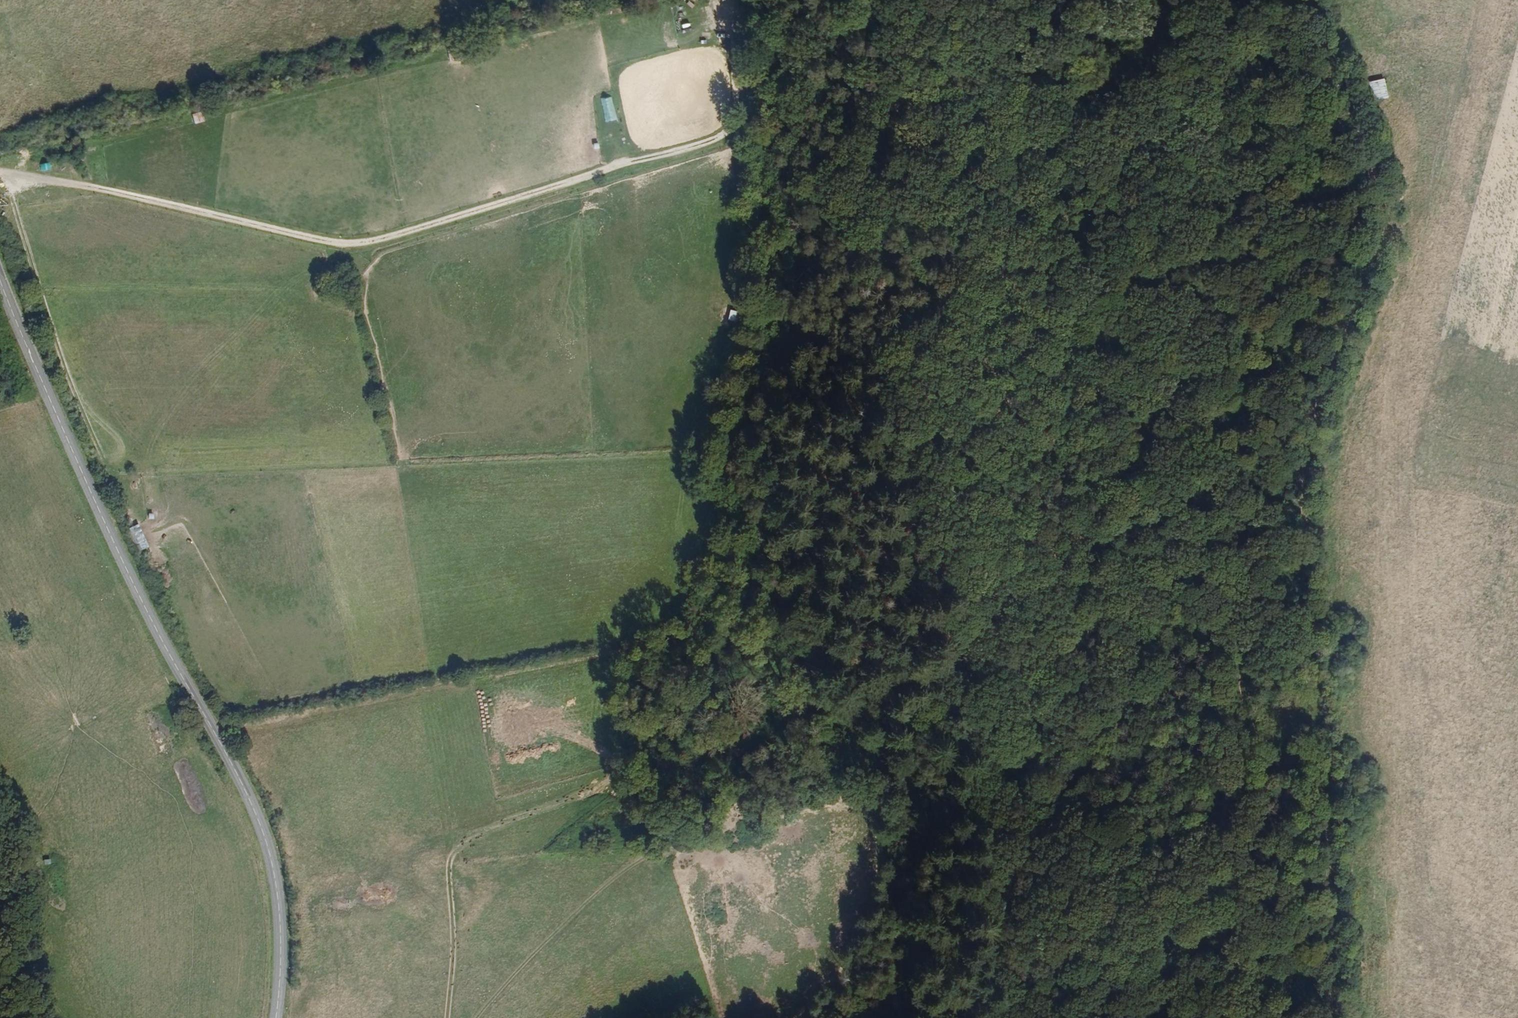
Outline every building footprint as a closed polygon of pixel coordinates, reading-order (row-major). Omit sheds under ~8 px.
[(1374,99),(1389,97),(1386,79),(1371,81),(1374,99)] [(604,99),(609,126),(619,124),(615,97),(604,99)] [(613,142),(623,139),(620,128),(610,131),(613,142)] [(738,321),(739,311),(730,310),(729,320),(738,321)] [(130,528),(139,552),(148,548),(140,524),(130,528)]
